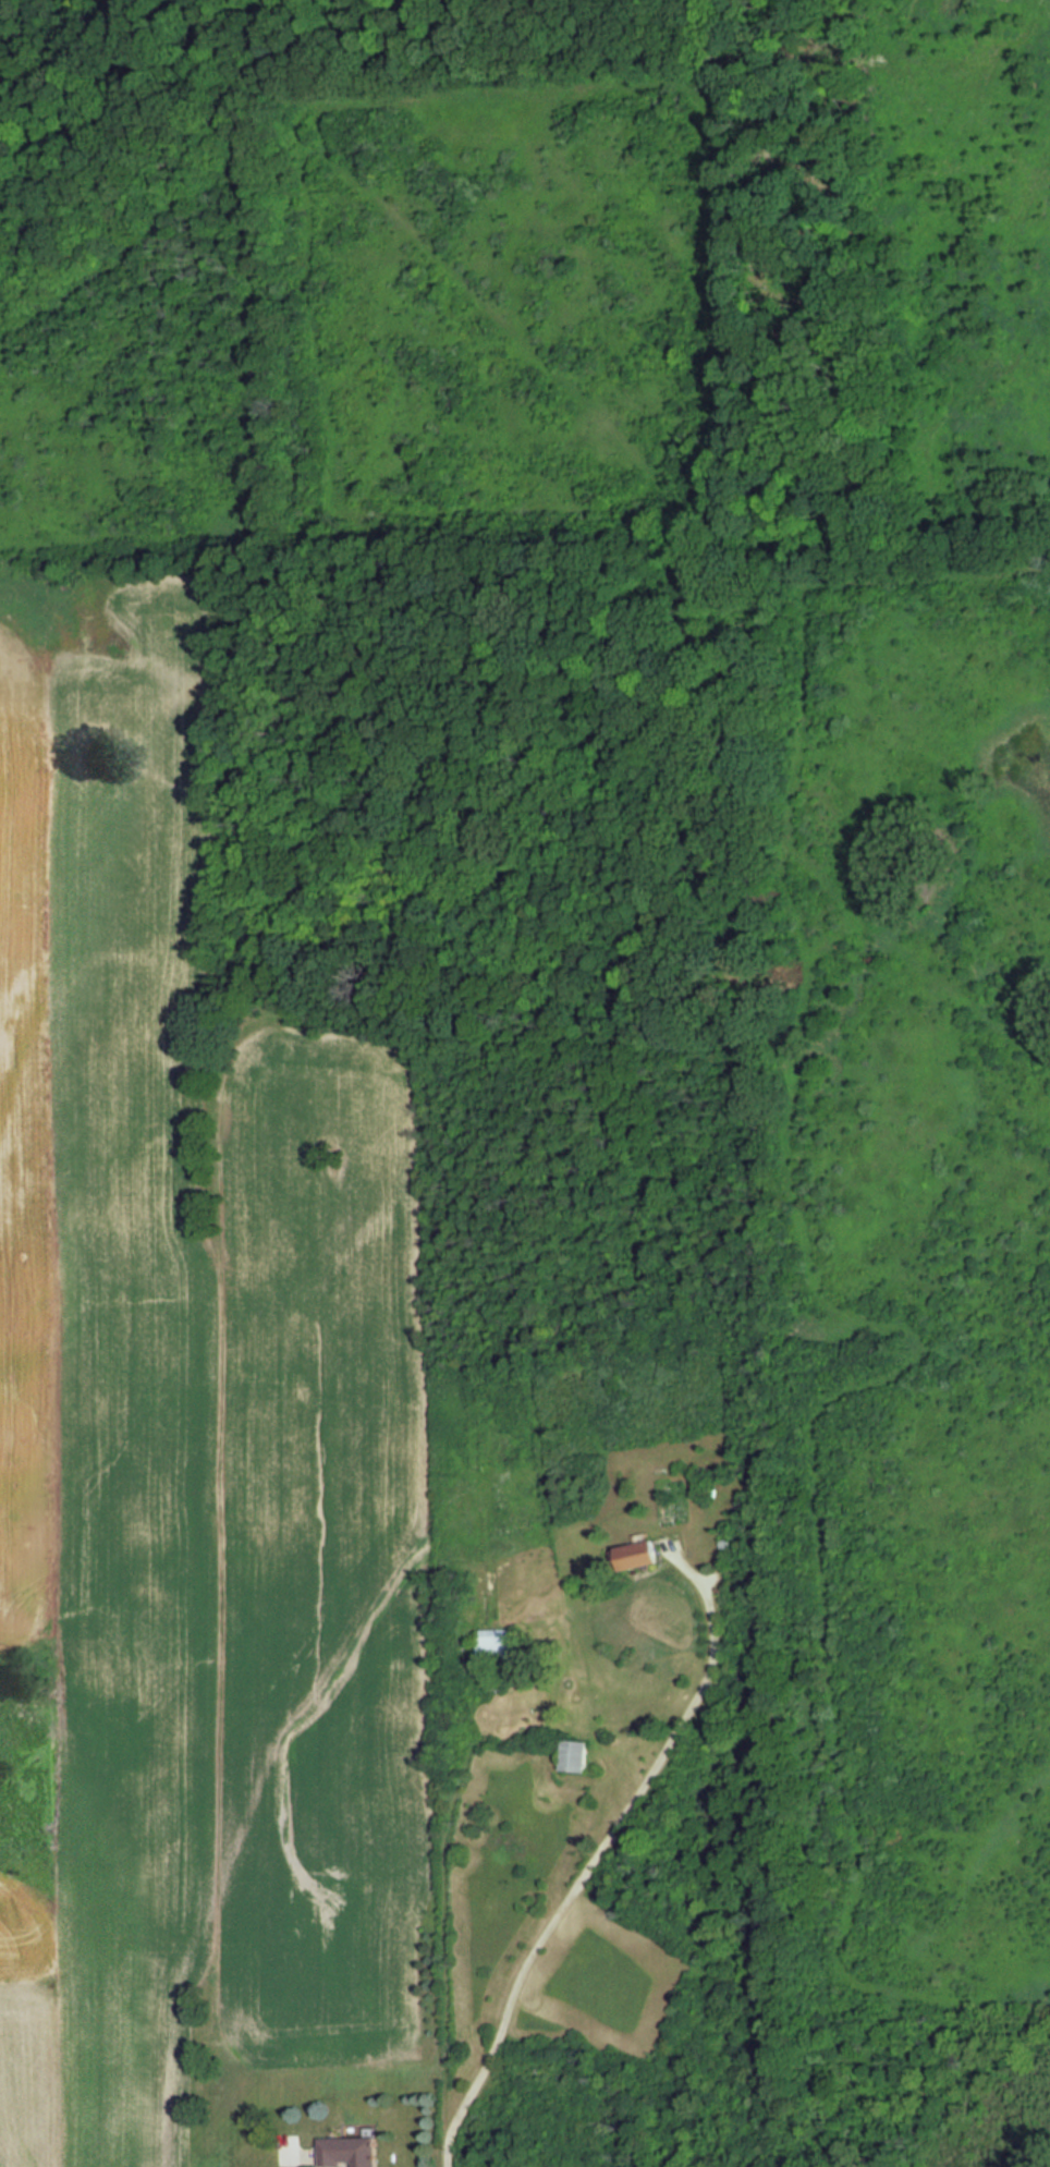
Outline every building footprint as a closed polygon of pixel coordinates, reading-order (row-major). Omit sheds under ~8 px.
[(662,1563),(657,1539),(610,1550),(615,1573),(662,1563)] [(518,1663),(518,1629),(477,1629),(477,1663),(518,1663)] [(588,1771),(589,1740),(563,1739),(563,1770),(588,1771)] [(321,2136),(322,2165),(354,2164),(354,2166),(380,2166),(380,2135),(321,2136)]
